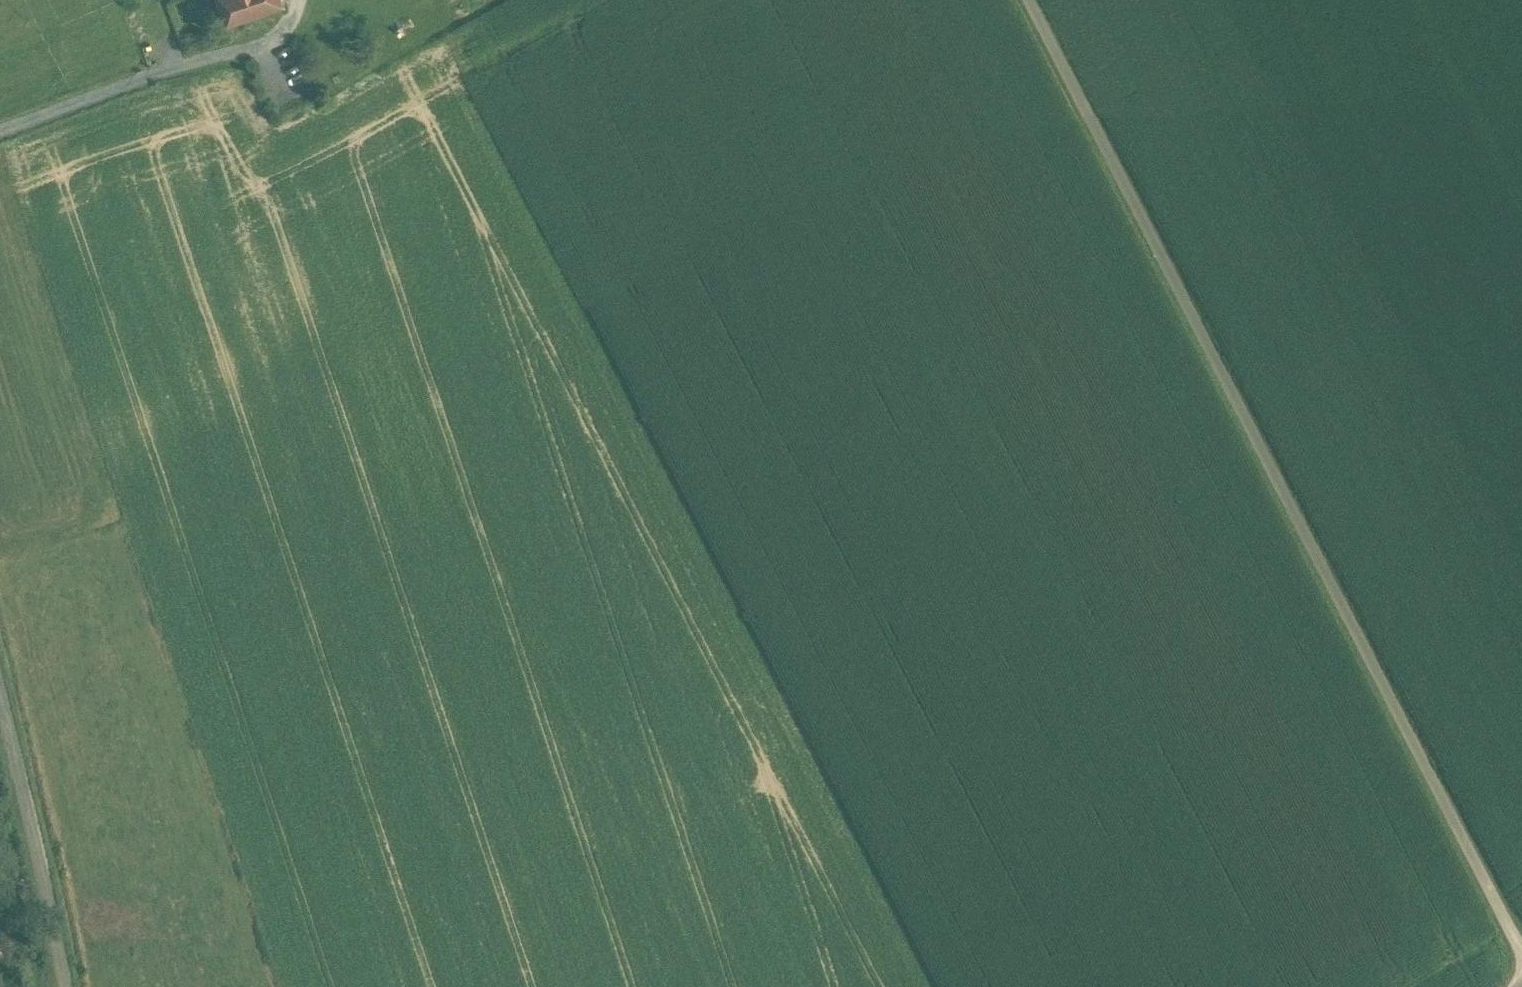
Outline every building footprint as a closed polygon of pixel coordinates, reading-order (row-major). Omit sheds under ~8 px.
[(236,19),(287,0),(229,0),(236,19)]
